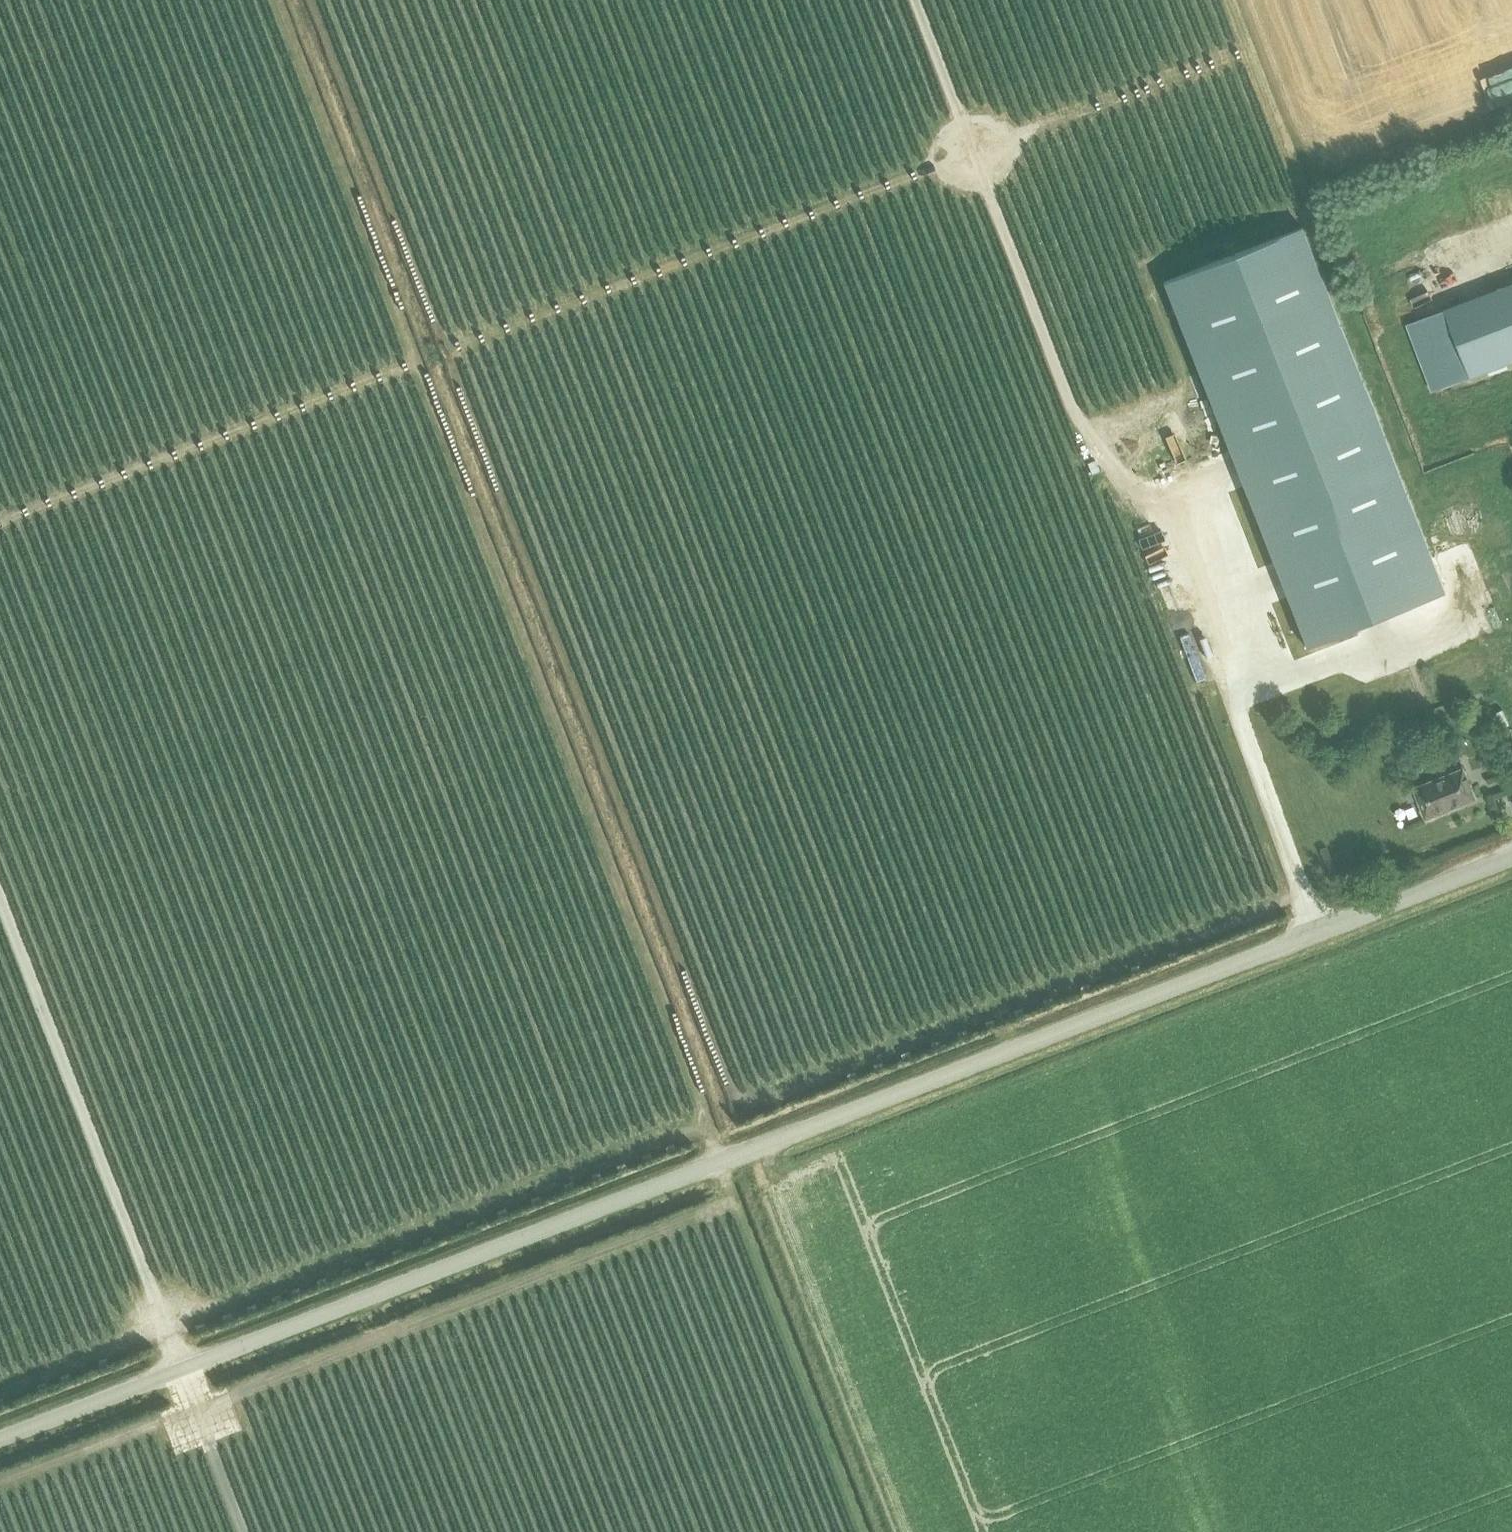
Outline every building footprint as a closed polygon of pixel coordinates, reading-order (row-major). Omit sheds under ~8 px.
[(1258,245),(1163,282),(1202,381),(1214,414),(1261,532),(1306,647),(1351,629),(1371,621),(1446,592),(1416,515),(1357,363),(1355,359),(1330,297),(1309,243),(1303,227),(1258,245)] [(1407,324),(1433,391),(1511,361),(1511,283),(1407,324)] [(1447,706),(1432,711),(1435,719),(1449,713),(1447,706)] [(1464,768),(1414,788),(1426,818),(1476,799),(1464,768)]
